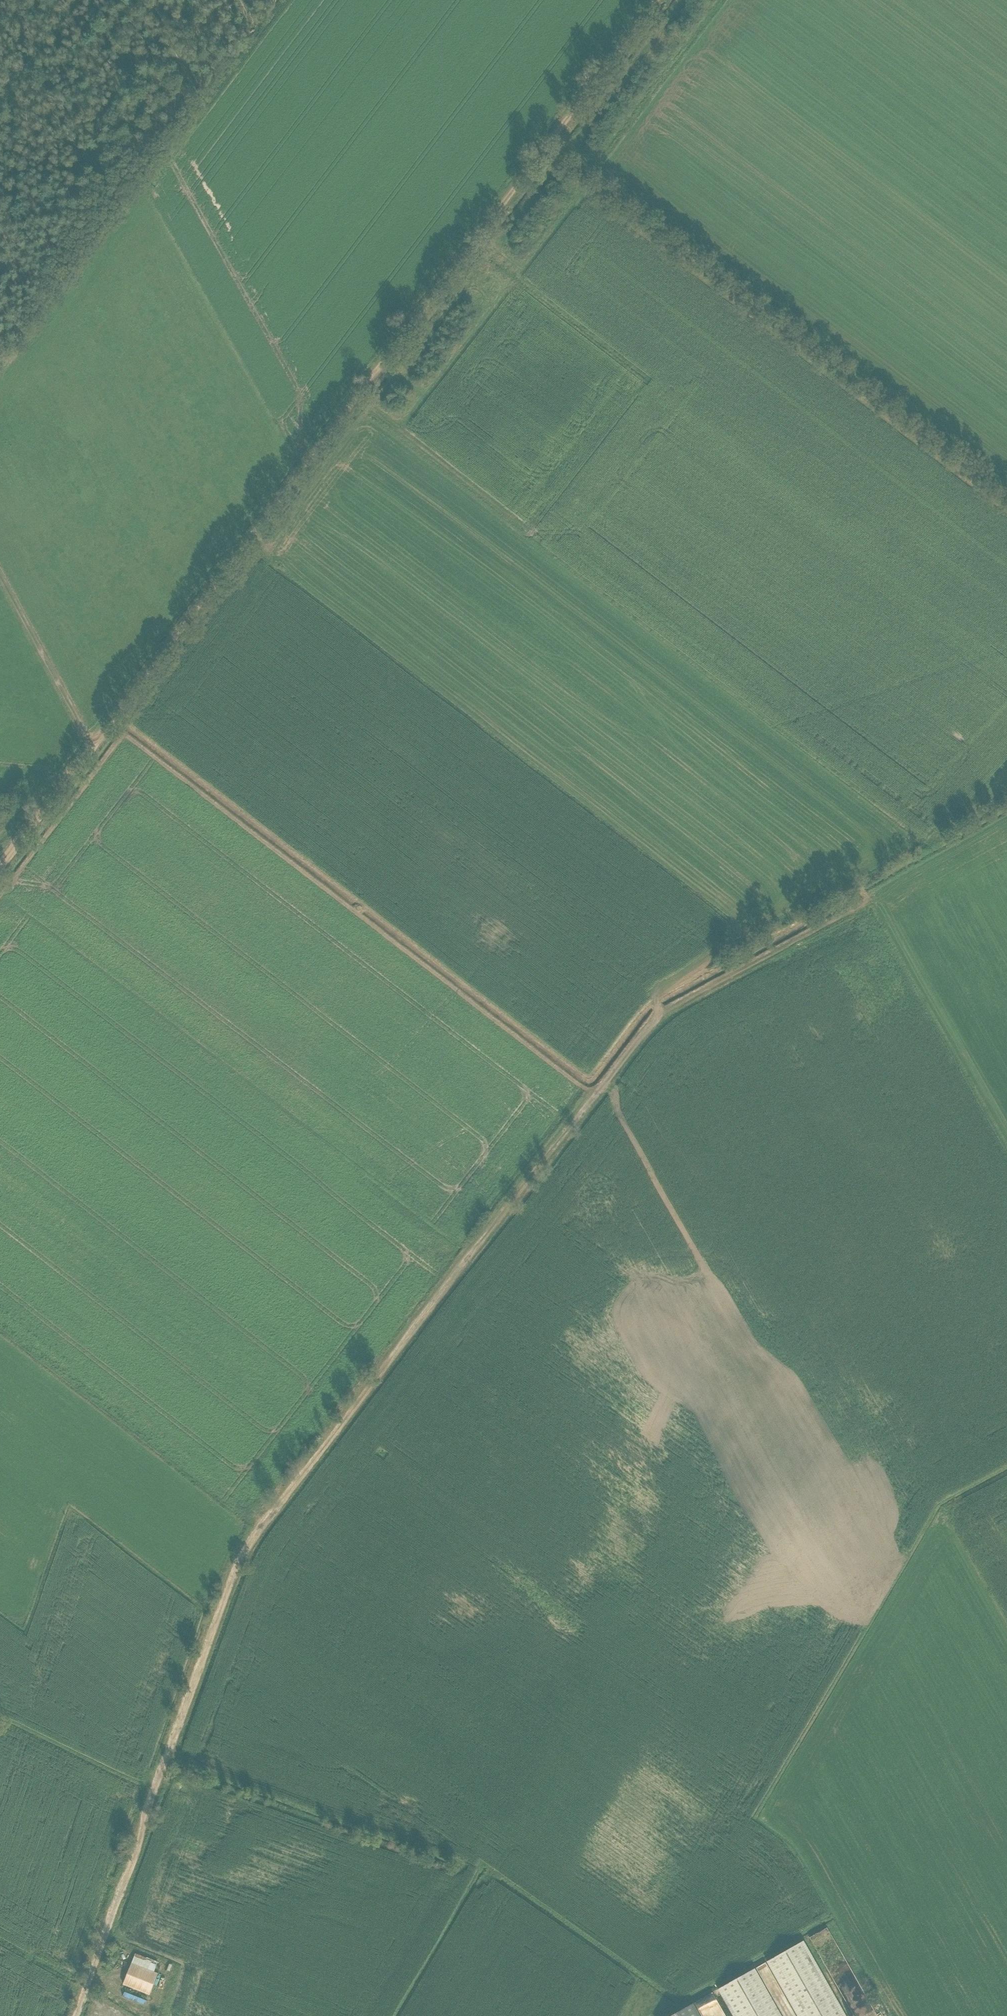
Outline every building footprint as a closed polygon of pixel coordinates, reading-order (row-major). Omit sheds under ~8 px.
[(798,2015),(846,2015),(803,1940),(767,1961),(798,2015)] [(123,1984),(150,1994),(158,1973),(132,1962),(123,1984)] [(733,2015),(782,2015),(755,1968),(718,1990),(733,2015)] [(693,2004),(671,2015),(700,2015),(693,2004)]
